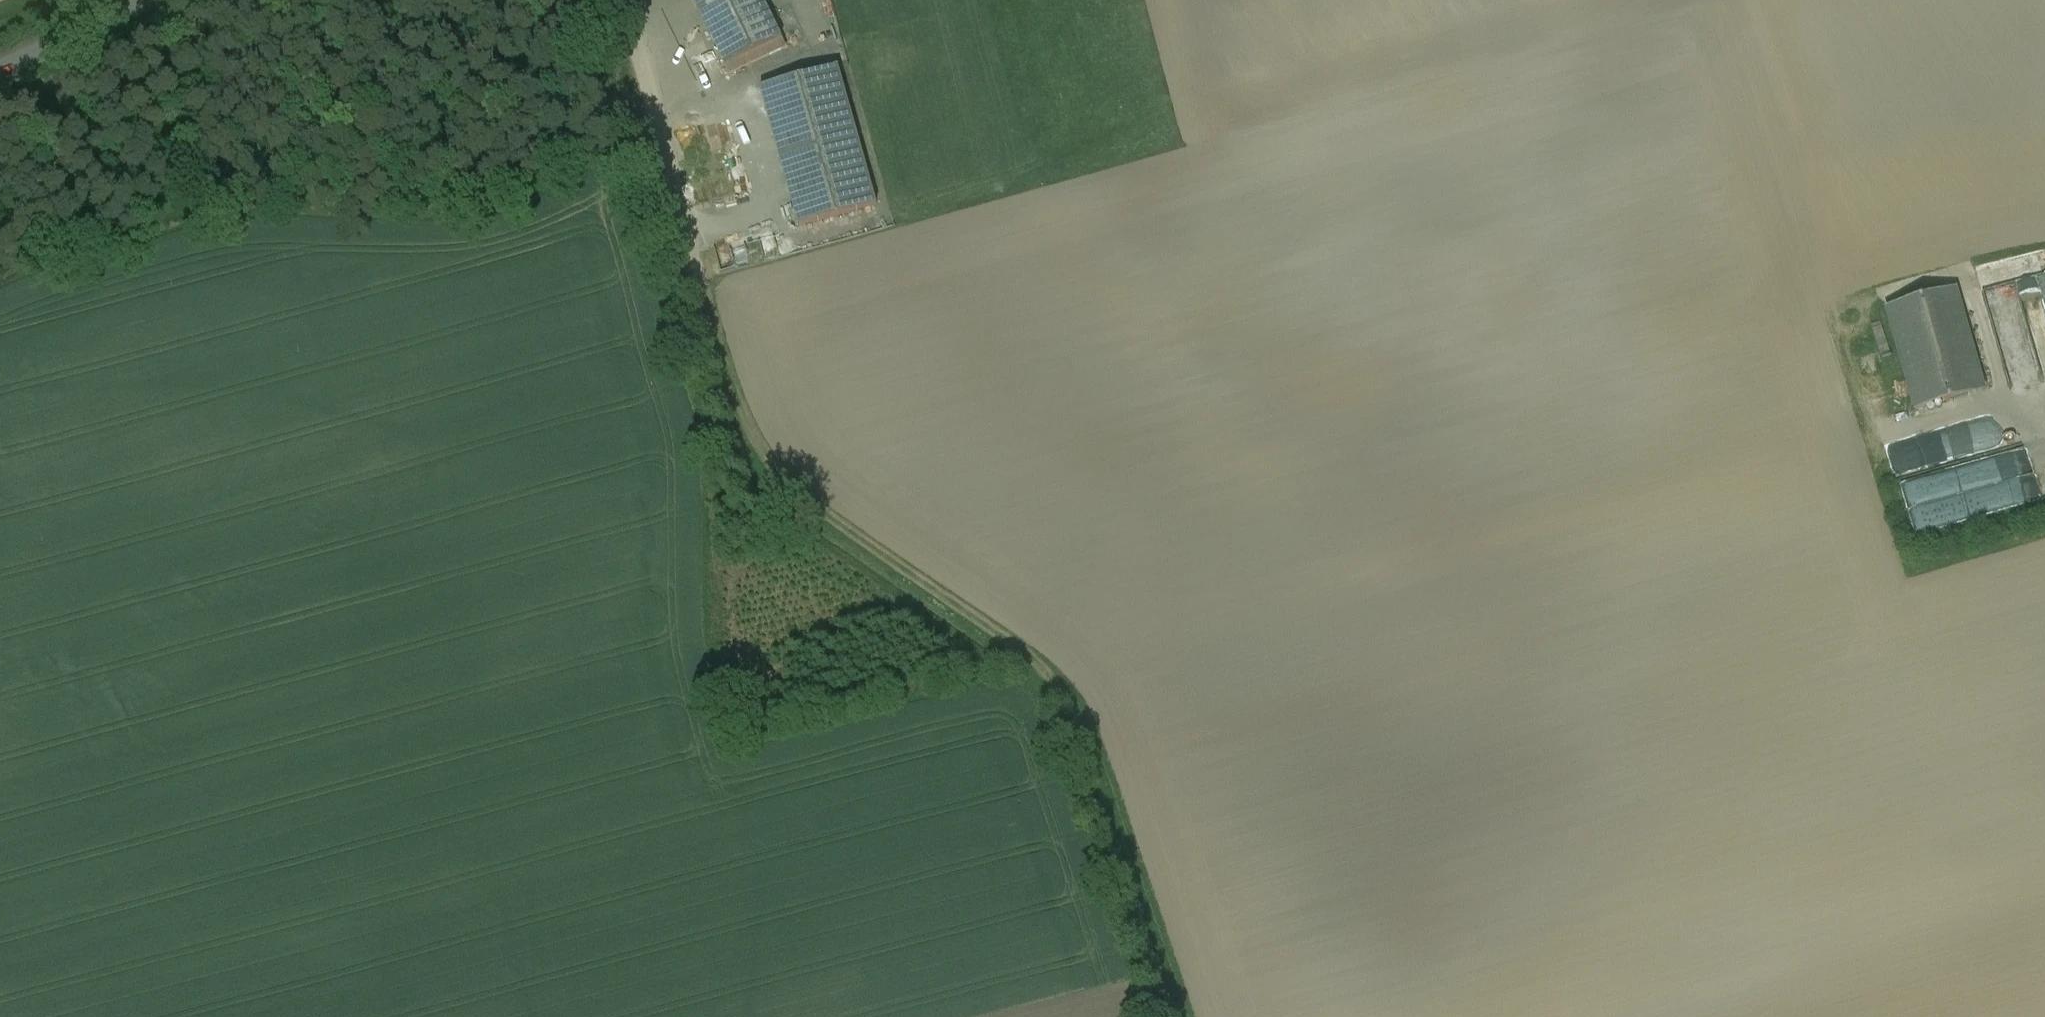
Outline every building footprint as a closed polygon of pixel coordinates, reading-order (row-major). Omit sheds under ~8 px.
[(726,68),(783,40),(763,0),(694,0),(726,68)] [(839,69),(761,90),(799,228),(877,207),(839,69)] [(719,250),(728,274),(747,266),(742,254),(743,254),(738,243),(719,250)] [(2015,390),(2044,382),(2044,287),(2043,278),(1991,290),(2015,390)] [(1955,292),(1888,311),(1917,411),(1983,392),(1955,292)] [(1905,478),(1919,534),(1967,522),(1960,494),(2036,476),(2029,446),(1987,456),(1980,426),(1891,448),(1898,479),(1905,478)]
